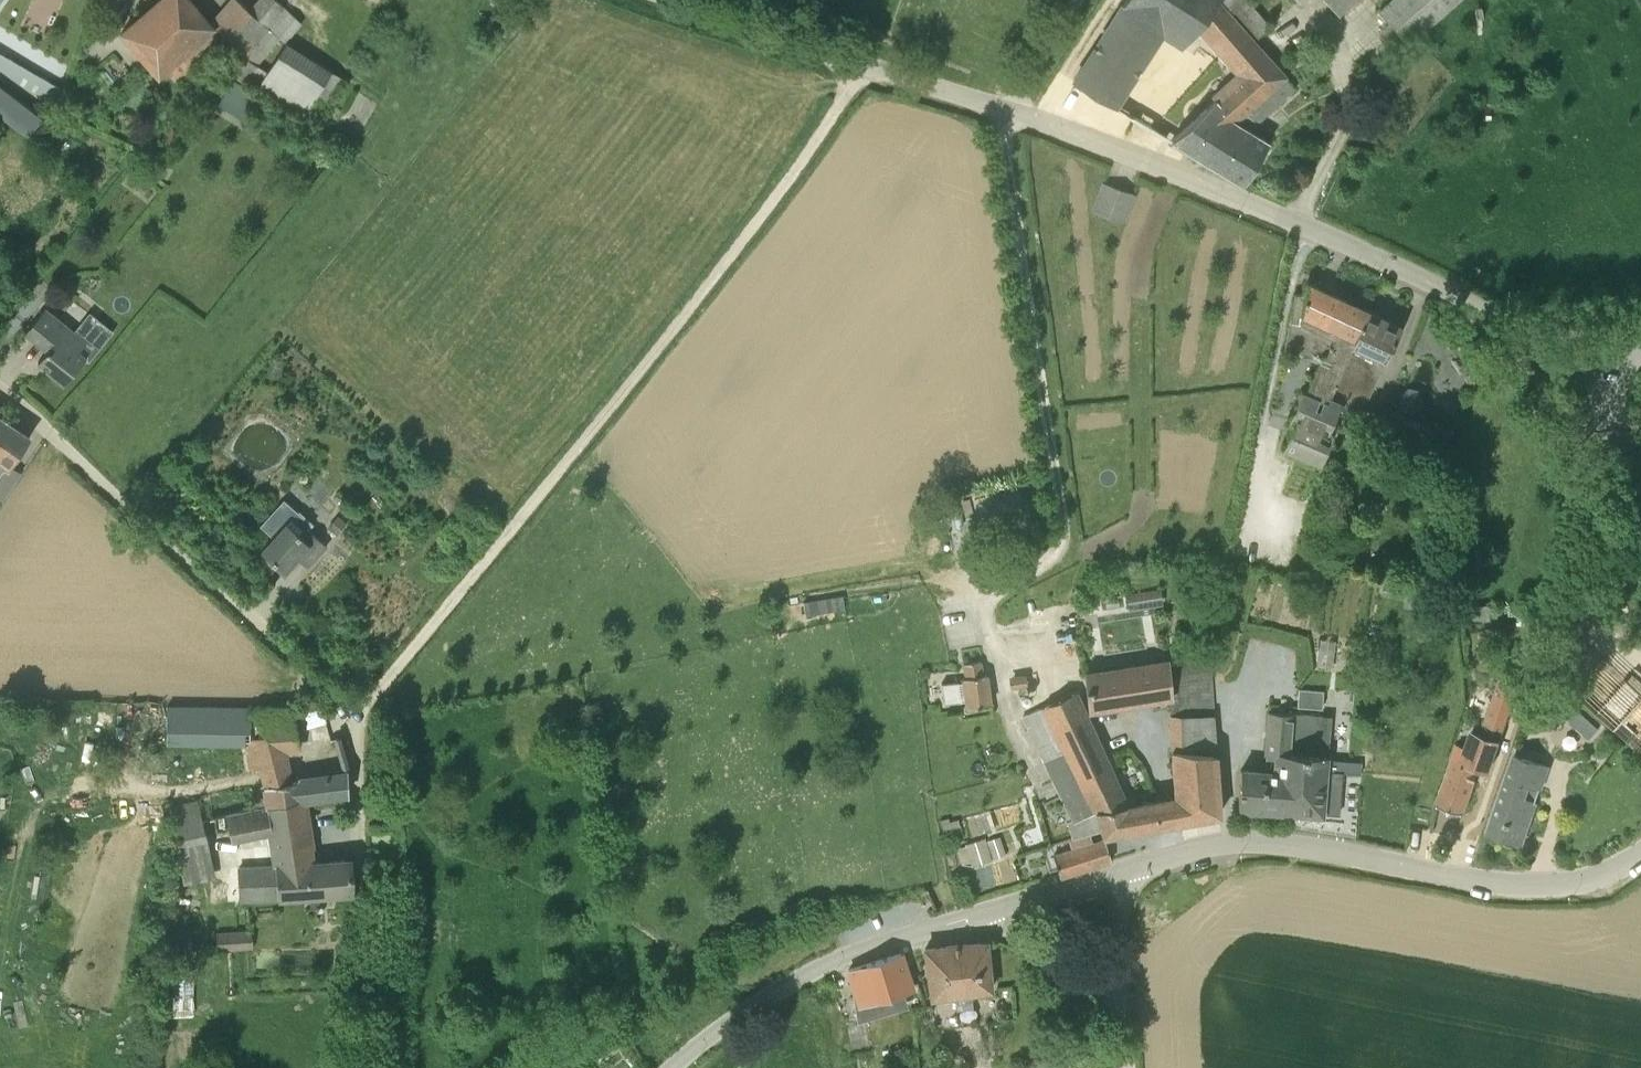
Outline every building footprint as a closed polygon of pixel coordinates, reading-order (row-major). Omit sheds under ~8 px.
[(190,0),(159,0),(121,32),(159,75),(214,27),(190,0)] [(243,54),(233,72),(257,85),(256,87),(303,116),(313,100),(325,107),(344,78),(331,69),(287,41),(266,71),(256,64),(281,33),(288,38),(303,22),(284,7),(277,0),(260,0),(250,11),(238,0),(232,0),(212,23),(243,54)] [(1231,58),(1233,60),(1254,41),(1218,2),(1219,0),(1126,0),(1074,80),(1115,106),(1162,34),(1183,47),(1200,25),(1226,53),(1231,58)] [(1247,0),(1219,0),(1218,2),(1254,41),(1270,26),(1247,0)] [(1339,14),(1354,0),(1326,0),(1339,14)] [(1409,43),(1458,0),(1391,0),(1380,10),(1409,43)] [(4,81),(15,61),(0,53),(0,78),(4,81)] [(1284,75),(1265,54),(1254,64),(1171,140),(1195,155),(1233,120),(1235,119),(1284,75)] [(64,90),(15,61),(4,81),(54,110),(64,90)] [(1195,155),(1207,162),(1243,184),(1269,141),(1250,130),(1255,122),(1294,86),(1284,75),(1235,119),(1233,120),(1195,155)] [(26,135),(42,115),(0,82),(0,115),(26,135)] [(269,121),(275,110),(258,99),(251,110),(269,121)] [(166,140),(175,146),(182,134),(173,129),(166,140)] [(1105,182),(1097,203),(1094,211),(1123,222),(1134,193),(1105,182)] [(1325,402),(1368,310),(1307,282),(1305,295),(1295,293),(1284,351),(1308,356),(1320,361),(1306,391),(1302,389),(1288,420),(1293,422),(1283,446),(1320,462),(1334,432),(1329,429),(1338,407),(1325,402)] [(38,361),(65,382),(85,357),(78,351),(86,342),(44,308),(25,331),(48,349),(38,361)] [(1378,373),(1400,325),(1368,310),(1325,402),(1338,407),(1340,402),(1350,407),(1368,368),(1378,373)] [(1424,401),(1424,400),(1424,399),(1424,398),(1424,397),(1423,396),(1423,394),(1422,393),(1422,392),(1421,391),(1420,391),(1419,390),(1418,389),(1417,388),(1416,388),(1415,387),(1414,387),(1413,387),(1412,387),(1411,387),(1409,387),(1408,387),(1407,387),(1406,387),(1405,388),(1404,388),(1403,389),(1402,390),(1401,391),(1400,391),(1400,392),(1399,393),(1398,394),(1398,396),(1398,397),(1397,398),(1397,399),(1397,400),(1397,401),(1397,402),(1398,404),(1398,405),(1398,406),(1399,407),(1400,408),(1400,409),(1401,410),(1402,410),(1403,411),(1404,412),(1405,412),(1406,413),(1407,413),(1408,413),(1409,414),(1411,414),(1412,414),(1413,413),(1414,413),(1415,413),(1416,412),(1417,412),(1418,411),(1419,410),(1420,410),(1421,409),(1422,408),(1422,407),(1423,406),(1423,405),(1424,404),(1424,402),(1424,401)] [(1418,420),(1387,406),(1377,429),(1406,445),(1418,420)] [(9,421),(0,415),(0,435),(9,421)] [(9,421),(0,435),(0,498),(3,500),(21,473),(10,465),(30,435),(9,421)] [(273,536),(261,549),(285,571),(297,557),(307,566),(327,545),(307,527),(311,523),(284,498),(260,524),(273,536)] [(337,533),(346,523),(338,515),(329,525),(337,533)] [(1394,589),(1383,587),(1381,593),(1392,596),(1394,589)] [(1160,588),(1127,593),(1129,609),(1163,604),(1160,588)] [(1562,679),(1640,753),(1640,702),(1587,652),(1562,679)] [(1067,821),(1071,837),(1090,831),(1090,832),(1102,828),(1104,834),(1220,814),(1213,715),(1205,656),(1169,661),(1172,695),(1170,696),(1171,714),(1171,728),(1172,748),(1176,796),(1127,804),(1075,690),(1023,715),(1064,799),(1074,819),(1067,821)] [(944,702),(965,700),(965,706),(992,703),(988,673),(984,673),(982,659),(964,662),(966,676),(962,677),(962,680),(941,683),(944,702)] [(1169,661),(1085,673),(1088,708),(1136,701),(1170,696),(1172,695),(1169,661)] [(1483,725),(1502,732),(1518,686),(1498,679),(1483,725)] [(1324,706),(1324,689),(1300,687),(1299,704),(1324,706)] [(1575,726),(1584,716),(1576,709),(1567,719),(1575,726)] [(73,710),(54,710),(54,724),(73,725),(73,710)] [(226,812),(226,813),(305,798),(346,791),(346,792),(349,792),(348,772),(300,778),(289,780),(279,735),(296,732),(290,710),(267,722),(268,750),(258,751),(259,755),(248,770),(265,767),(268,784),(264,784),(266,796),(252,798),(252,806),(226,812)] [(1241,769),(1238,807),(1321,813),(1322,812),(1339,814),(1342,771),(1325,769),(1326,754),(1309,753),(1310,734),(1321,735),(1322,715),(1268,711),(1265,753),(1277,754),(1275,772),(1241,769)] [(183,717),(183,755),(259,755),(258,751),(268,750),(267,722),(267,717),(183,717)] [(1437,804),(1463,812),(1478,767),(1489,771),(1499,740),(1474,731),(1463,762),(1453,758),(1437,804)] [(1489,830),(1521,842),(1548,765),(1515,754),(1489,830)] [(313,861),(305,798),(226,813),(232,842),(271,834),(276,864),(240,866),(241,900),(352,891),(350,858),(313,861)] [(170,805),(177,837),(205,831),(198,799),(170,805)] [(960,825),(958,818),(949,821),(948,817),(939,819),(942,830),(960,825)] [(205,831),(177,837),(176,860),(178,859),(183,883),(215,877),(205,831)] [(1093,843),(1090,832),(1090,831),(1071,837),(1072,839),(1069,839),(1072,849),(1054,854),(1060,874),(1060,875),(1112,859),(1111,858),(1105,839),(1093,843)] [(988,839),(993,856),(1006,852),(1001,836),(988,839)] [(984,837),(965,843),(973,864),(991,859),(984,837)] [(1086,922),(1081,906),(1069,910),(1074,925),(1086,922)] [(252,929),(216,931),(217,949),(253,947),(252,929)] [(987,941),(948,945),(958,1024),(978,1021),(974,991),(992,989),(987,941)] [(948,945),(925,948),(933,1027),(958,1024),(948,945)] [(904,1004),(900,992),(911,989),(900,953),(850,969),(861,1004),(862,1014),(863,1014),(863,1017),(904,1004)] [(197,1017),(196,969),(176,969),(177,1017),(197,1017)] [(863,1017),(863,1014),(862,1014),(843,1017),(848,1047),(867,1044),(863,1017)] [(621,1029),(606,1042),(614,1052),(630,1039),(621,1029)]
